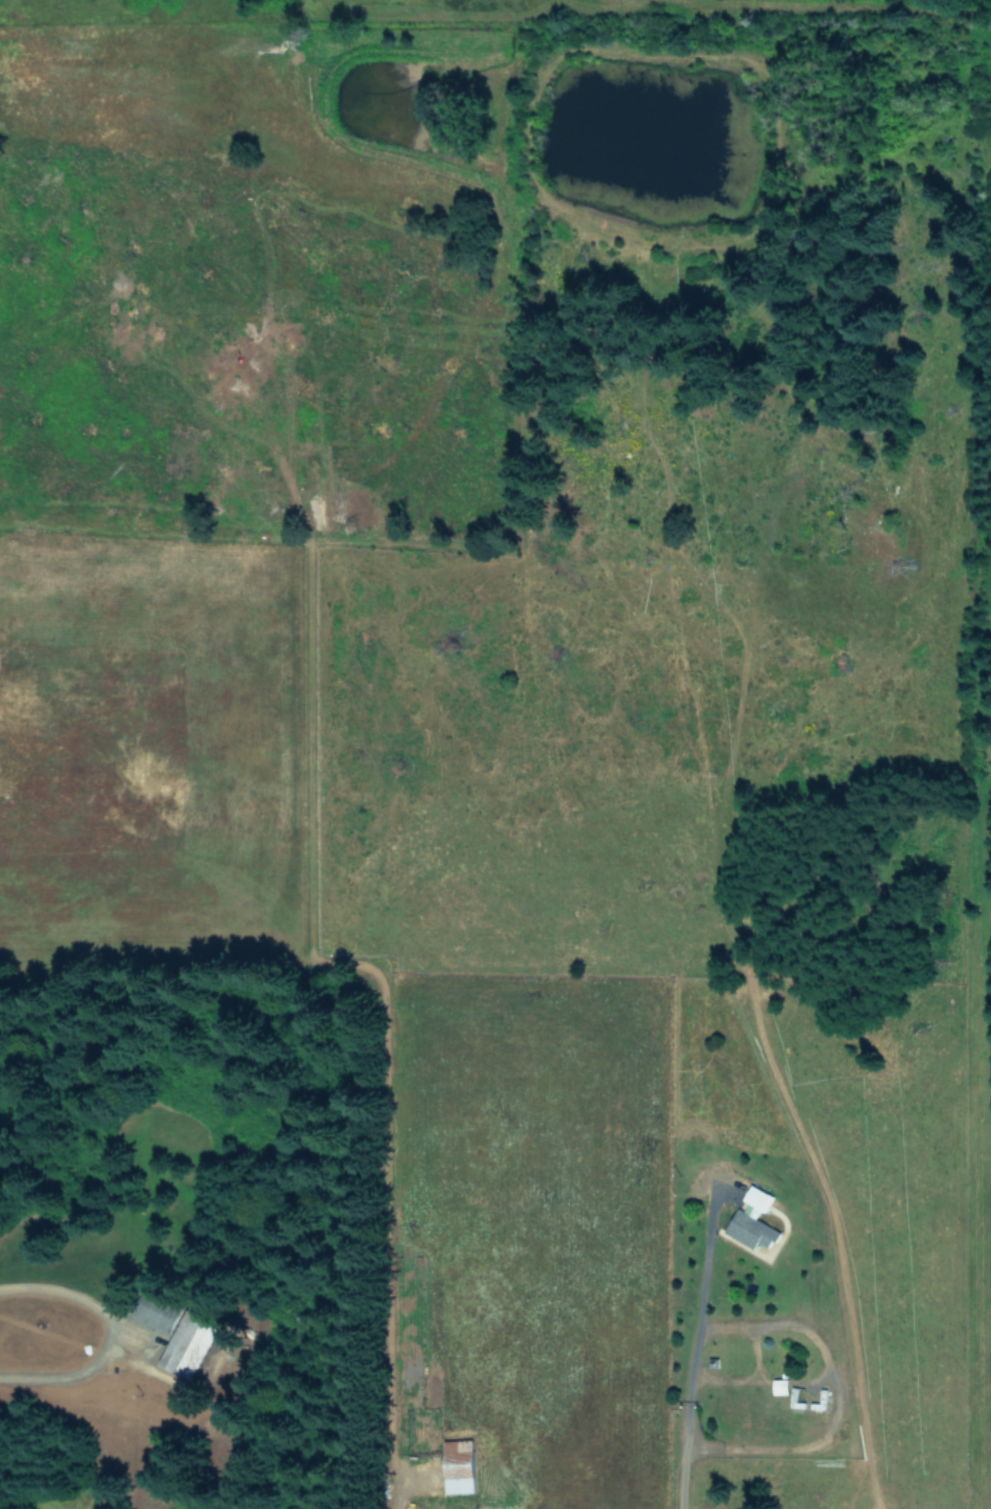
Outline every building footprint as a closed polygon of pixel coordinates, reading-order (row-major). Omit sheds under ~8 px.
[(724,1232),(754,1247),(757,1242),(770,1248),(779,1230),(759,1220),(771,1194),(749,1184),(740,1203),(739,1202),(724,1232)] [(170,1332),(179,1311),(151,1300),(143,1321),(170,1332)] [(191,1380),(217,1325),(184,1309),(158,1364),(191,1380)] [(773,1393),(787,1392),(787,1378),(772,1378),(773,1393)] [(473,1492),(472,1438),(443,1439),(444,1493),(473,1492)]
